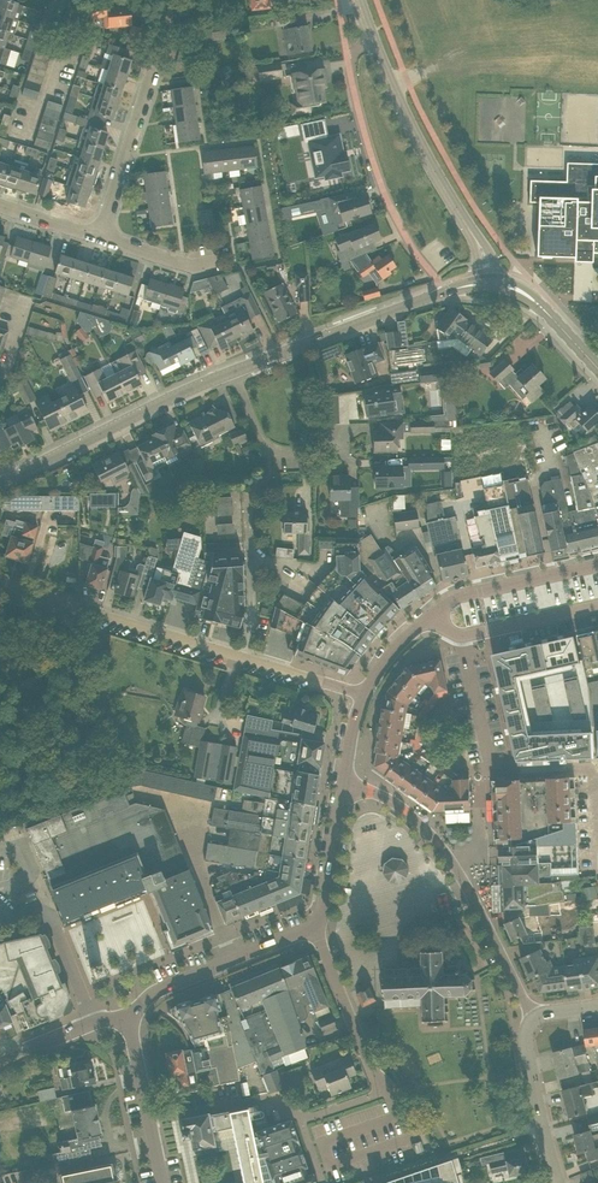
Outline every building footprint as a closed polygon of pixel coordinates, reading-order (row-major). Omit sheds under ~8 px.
[(13,19),(15,10),(21,12),(23,6),(5,0),(0,0),(0,15),(13,19)] [(252,10),(270,8),(269,0),(251,0),(252,10)] [(89,7),(90,15),(91,19),(103,17),(104,28),(132,25),(130,6),(108,8),(108,4),(89,7)] [(283,29),(282,29),(286,55),(311,50),(306,26),(297,28),(296,23),(297,23),(295,14),(276,17),(277,27),(282,26),(283,29)] [(14,35),(16,29),(10,27),(13,19),(0,15),(0,31),(14,35)] [(203,26),(205,41),(225,38),(223,23),(203,26)] [(39,27),(32,25),(30,31),(38,33),(39,27)] [(127,42),(142,46),(147,31),(135,27),(133,33),(130,32),(127,42)] [(4,48),(6,42),(11,43),(14,35),(0,31),(0,47),(4,48)] [(89,39),(86,48),(92,50),(95,41),(89,39)] [(100,68),(107,70),(126,75),(131,61),(124,59),(127,50),(109,45),(106,53),(105,53),(100,68)] [(0,47),(0,63),(6,65),(11,49),(4,48),(0,47)] [(24,47),(22,54),(30,56),(32,50),(24,47)] [(35,51),(33,58),(48,63),(50,56),(35,51)] [(30,56),(22,54),(21,59),(28,62),(30,56)] [(82,55),(80,61),(88,63),(90,57),(82,55)] [(33,58),(31,65),(46,70),(48,63),(33,58)] [(88,63),(80,61),(79,67),(86,69),(88,63)] [(244,67),(246,82),(259,80),(259,82),(283,78),(280,62),(244,67)] [(31,65),(28,73),(43,77),(46,70),(31,65)] [(296,101),(289,102),(291,115),(311,112),(310,104),(312,104),(324,102),(322,89),(326,88),(323,69),(319,70),(307,72),(291,74),(293,90),(294,90),(296,101)] [(107,70),(103,84),(122,90),(126,75),(107,70)] [(28,73),(26,80),(41,84),(43,77),(28,73)] [(26,80),(24,88),(39,92),(41,84),(26,80)] [(101,90),(98,99),(117,105),(122,90),(103,84),(98,82),(96,88),(101,90)] [(13,84),(11,90),(18,93),(21,87),(13,84)] [(73,84),(71,90),(79,93),(81,86),(73,84)] [(171,90),(173,107),(195,104),(193,87),(171,90)] [(39,92),(24,88),(21,95),(37,100),(39,92)] [(117,105),(98,99),(93,114),(112,120),(117,105)] [(48,100),(45,107),(60,112),(62,105),(48,100)] [(173,107),(176,125),(198,122),(195,104),(173,107)] [(45,107),(43,115),(58,120),(60,112),(45,107)] [(4,113),(2,120),(9,122),(11,116),(4,113)] [(43,115),(41,122),(56,127),(58,120),(43,115)] [(84,126),(79,141),(103,148),(108,133),(87,127),(90,120),(77,116),(75,123),(84,126)] [(2,120),(0,124),(0,125),(7,128),(9,122),(2,120)] [(324,120),(301,125),(305,143),(308,142),(311,142),(315,159),(312,160),(316,177),(324,175),(325,175),(325,179),(341,176),(340,172),(349,170),(346,157),(345,152),(343,153),(339,135),(327,137),(324,120)] [(41,122),(38,130),(53,135),(56,127),(41,122)] [(198,122),(176,125),(178,142),(200,139),(198,122)] [(291,126),(276,129),(278,139),(293,136),(291,126)] [(59,128),(57,134),(65,136),(67,130),(59,128)] [(38,130),(36,137),(51,142),(53,135),(38,130)] [(51,142),(36,137),(34,144),(49,149),(51,142)] [(82,148),(80,157),(98,163),(103,148),(79,141),(77,146),(82,148)] [(24,153),(31,156),(33,148),(27,146),(24,153)] [(254,146),(236,148),(239,170),(257,168),(254,146)] [(33,148),(31,156),(36,157),(39,150),(33,148)] [(236,148),(219,150),(222,172),(239,170),(236,148)] [(222,172),(219,150),(202,152),(204,174),(222,172)] [(75,155),(70,170),(94,177),(97,178),(99,172),(98,169),(96,169),(98,163),(80,157),(75,155)] [(50,157),(48,163),(55,165),(57,159),(50,157)] [(5,187),(13,161),(6,158),(4,163),(0,162),(0,186),(5,187)] [(14,187),(20,189),(26,170),(27,165),(13,161),(5,187),(12,190),(14,189),(14,187)] [(26,170),(20,189),(35,194),(41,175),(42,169),(35,167),(34,173),(26,170)] [(529,203),(538,203),(537,231),(537,251),(536,257),(575,258),(575,255),(593,256),(593,253),(597,253),(597,170),(567,169),(566,182),(530,180),(529,203)] [(70,170),(66,184),(70,186),(89,192),(91,186),(93,187),(95,185),(96,179),(97,179),(97,178),(94,177),(70,170)] [(143,175),(146,192),(168,189),(165,171),(143,175)] [(44,177),(38,195),(47,198),(52,180),(44,177)] [(89,192),(70,186),(66,198),(62,197),(60,202),(66,204),(67,201),(84,207),(89,192)] [(240,190),(243,207),(265,203),(261,186),(240,190)] [(146,192),(148,210),(170,206),(168,189),(146,192)] [(357,191),(320,199),(323,213),(333,210),(337,223),(343,221),(370,213),(369,209),(371,208),(368,200),(366,200),(365,197),(359,198),(357,191)] [(243,207),(246,225),(268,221),(265,203),(243,207)] [(170,206),(148,210),(151,227),(173,224),(170,206)] [(288,207),(280,209),(282,220),(290,218),(288,207)] [(144,210),(136,211),(136,212),(137,219),(145,218),(144,210)] [(246,225),(249,242),(271,238),(268,221),(246,225)] [(335,238),(339,250),(343,249),(348,262),(363,255),(360,247),(380,239),(374,224),(359,230),(358,229),(335,238)] [(3,260),(8,244),(3,242),(4,237),(0,236),(0,259),(3,260)] [(10,257),(27,263),(34,242),(17,236),(10,257)] [(271,238),(249,242),(252,259),(274,255),(271,238)] [(34,242),(27,263),(44,268),(51,247),(34,242)] [(366,254),(351,260),(358,270),(362,277),(375,268),(376,269),(382,279),(391,274),(389,271),(395,267),(387,255),(381,259),(379,256),(371,261),(366,254)] [(55,273),(70,278),(76,260),(61,255),(55,273)] [(70,278),(84,282),(90,264),(76,260),(70,278)] [(84,282),(98,286),(99,287),(104,269),(90,264),(84,282)] [(104,288),(113,291),(118,273),(104,269),(99,287),(98,286),(96,293),(102,295),(104,288)] [(118,273),(113,291),(128,296),(133,278),(118,273)] [(221,275),(207,278),(211,287),(213,290),(225,284),(221,274),(221,275)] [(51,298),(53,292),(57,278),(48,275),(42,295),(51,298)] [(159,310),(160,305),(167,283),(150,278),(143,299),(152,302),(150,307),(159,310)] [(167,283),(160,305),(168,307),(167,311),(175,314),(177,310),(184,289),(167,283)] [(264,292),(278,322),(297,313),(282,283),(264,292)] [(299,286),(299,302),(309,301),(308,286),(299,286)] [(362,292),(364,300),(380,296),(377,288),(362,292)] [(51,298),(62,302),(64,296),(53,292),(51,298)] [(240,297),(251,318),(260,313),(249,293),(240,297)] [(62,302),(77,306),(78,300),(64,296),(62,302)] [(77,306),(91,311),(93,305),(92,304),(78,300),(77,306)] [(91,311),(105,315),(107,309),(107,308),(92,303),(92,304),(93,305),(91,311)] [(237,315),(228,319),(237,338),(253,330),(241,305),(234,309),(237,315)] [(107,309),(105,315),(126,322),(130,310),(121,307),(119,313),(107,309)] [(442,320),(436,321),(439,340),(442,340),(443,347),(452,346),(458,339),(469,323),(455,312),(450,309),(442,320)] [(94,333),(103,336),(110,332),(113,322),(84,312),(94,333)] [(237,338),(228,319),(219,324),(215,317),(198,325),(209,348),(218,344),(221,350),(229,346),(227,342),(237,338)] [(458,339),(452,346),(466,357),(472,349),(481,356),(485,349),(492,340),(493,340),(469,323),(458,339)] [(74,332),(82,341),(89,336),(81,327),(74,332)] [(188,337),(171,346),(181,365),(209,352),(197,327),(186,333),(188,337)] [(3,350),(9,330),(0,328),(0,350),(3,350)] [(132,334),(136,343),(143,339),(139,331),(132,334)] [(385,333),(387,345),(387,348),(400,346),(398,332),(399,332),(399,331),(385,333)] [(181,365),(171,346),(168,341),(157,347),(151,345),(149,351),(146,353),(145,357),(148,363),(154,365),(156,364),(160,371),(160,370),(162,375),(181,365)] [(374,364),(385,360),(378,342),(344,355),(355,384),(378,375),(374,364)] [(68,350),(70,354),(76,366),(83,362),(79,354),(76,355),(73,348),(68,350)] [(123,369),(115,373),(125,393),(141,385),(137,377),(147,372),(135,349),(118,358),(123,369)] [(388,350),(390,368),(397,367),(396,364),(425,361),(424,349),(395,353),(395,350),(388,350)] [(329,350),(319,353),(322,361),(332,357),(329,350)] [(76,366),(70,354),(59,359),(70,382),(81,376),(76,366)] [(477,360),(479,368),(490,366),(489,358),(477,360)] [(505,360),(490,373),(498,382),(504,389),(509,385),(521,398),(525,395),(532,401),(543,391),(537,385),(545,378),(543,377),(544,375),(540,371),(539,371),(532,365),(524,372),(521,368),(515,374),(512,370),(513,369),(505,360)] [(419,369),(420,374),(430,373),(431,380),(451,377),(449,364),(419,369)] [(125,393),(115,373),(106,377),(101,367),(83,376),(95,398),(104,394),(108,402),(125,393)] [(417,369),(390,373),(392,385),(419,381),(417,369)] [(15,384),(25,404),(36,399),(26,378),(15,384)] [(66,394),(57,398),(69,421),(87,412),(72,382),(62,386),(66,394)] [(374,397),(363,398),(366,416),(376,415),(376,416),(395,413),(393,401),(402,400),(399,385),(372,389),(374,397)] [(69,421),(57,398),(51,401),(48,394),(35,400),(50,430),(69,421)] [(558,418),(565,426),(568,424),(573,428),(578,423),(586,432),(597,422),(597,416),(589,406),(583,413),(576,405),(574,406),(570,402),(558,412),(561,415),(558,418)] [(20,421),(3,429),(11,446),(10,446),(12,450),(34,439),(31,432),(37,429),(32,418),(25,404),(15,410),(17,414),(16,415),(20,421)] [(188,422),(193,433),(200,446),(217,438),(216,436),(235,427),(228,413),(215,408),(213,406),(206,413),(188,422)] [(380,423),(380,431),(373,431),(373,452),(397,451),(398,439),(403,438),(403,421),(380,423)] [(434,421),(410,422),(410,433),(434,432),(434,431),(434,421)] [(10,446),(11,446),(3,429),(2,427),(0,424),(0,451),(10,446)] [(152,434),(154,438),(164,457),(163,457),(165,460),(191,447),(182,428),(176,430),(173,424),(152,434)] [(232,433),(228,434),(233,446),(236,445),(240,444),(235,431),(232,433)] [(154,438),(137,447),(144,459),(137,463),(146,481),(157,475),(152,463),(163,457),(164,457),(154,438)] [(442,439),(442,449),(451,448),(450,439),(442,439)] [(597,479),(597,444),(572,453),(580,475),(597,521),(597,482),(597,479)] [(252,452),(250,445),(242,448),(245,455),(252,452)] [(119,451),(92,465),(97,475),(101,482),(111,476),(115,483),(131,475),(139,493),(148,493),(144,484),(133,462),(126,466),(119,451)] [(407,458),(408,470),(444,469),(444,457),(407,458)] [(375,467),(375,487),(403,487),(402,467),(375,467)] [(440,471),(440,487),(452,486),(451,471),(440,471)] [(561,478),(539,482),(540,491),(542,504),(541,505),(543,514),(558,510),(567,553),(597,546),(597,521),(580,475),(570,477),(576,510),(568,511),(567,507),(566,508),(561,478)] [(329,476),(330,488),(330,501),(339,501),(340,517),(358,516),(358,507),(359,507),(359,487),(349,487),(349,476),(329,476)] [(501,480),(502,484),(503,484),(508,509),(516,548),(518,547),(520,558),(544,552),(533,503),(532,504),(527,479),(519,481),(518,477),(501,480)] [(503,484),(502,484),(483,488),(487,509),(483,510),(483,513),(474,516),(479,537),(482,536),(484,545),(471,548),(476,567),(489,564),(489,565),(490,565),(493,566),(497,565),(499,563),(500,563),(500,562),(520,558),(518,547),(516,548),(508,509),(503,484)] [(115,493),(102,493),(102,507),(115,507),(115,493)] [(408,495),(393,494),(393,507),(408,508),(408,495)] [(19,510),(43,511),(43,496),(10,496),(10,510),(19,510)] [(50,496),(49,511),(79,511),(79,497),(50,496)] [(211,499),(212,516),(232,514),(231,497),(211,499)] [(417,509),(408,511),(410,529),(419,528),(417,509)] [(298,554),(309,554),(309,523),(306,523),(306,510),(294,510),(294,512),(284,512),(284,533),(298,533),(298,554)] [(553,553),(553,556),(562,554),(567,553),(558,510),(543,514),(551,551),(552,551),(553,553)] [(410,529),(408,511),(392,513),(395,531),(410,529)] [(468,575),(454,516),(445,518),(426,523),(428,530),(430,540),(434,556),(436,556),(442,581),(452,578),(452,579),(458,578),(458,577),(468,575)] [(348,519),(348,527),(356,527),(356,519),(348,519)] [(6,555),(27,562),(32,543),(31,543),(36,525),(25,522),(23,528),(16,526),(13,537),(12,537),(6,555)] [(217,525),(218,534),(233,533),(233,524),(217,525)] [(428,530),(421,532),(424,542),(430,540),(428,530)] [(172,597),(196,604),(201,589),(209,561),(198,557),(201,547),(200,538),(184,533),(172,571),(163,569),(159,581),(151,578),(144,600),(147,601),(146,602),(149,604),(152,604),(153,603),(159,605),(162,597),(172,600),(172,597)] [(50,534),(42,562),(45,563),(43,569),(63,575),(65,570),(68,572),(69,569),(80,569),(79,542),(50,534)] [(358,536),(358,540),(359,570),(372,585),(377,590),(378,589),(386,596),(390,593),(400,609),(418,597),(392,558),(392,556),(391,557),(389,553),(393,550),(392,548),(387,545),(380,549),(370,534),(362,539),(362,536),(358,536)] [(103,547),(104,542),(95,539),(94,544),(85,574),(88,575),(86,584),(92,586),(94,588),(97,589),(99,588),(101,589),(107,569),(97,566),(103,547)] [(324,578),(317,586),(374,635),(383,625),(384,626),(390,620),(389,619),(398,609),(385,597),(386,596),(378,589),(377,590),(372,585),(359,570),(358,540),(319,540),(319,549),(335,549),(335,575),(333,578),(324,578)] [(204,543),(204,555),(216,555),(216,543),(204,543)] [(272,554),(293,558),(295,549),(274,545),(272,554)] [(144,565),(140,563),(137,565),(136,568),(129,567),(131,560),(126,559),(126,547),(115,546),(114,557),(116,557),(111,576),(113,576),(114,573),(120,574),(115,591),(131,596),(134,587),(137,588),(137,589),(142,573),(144,565)] [(147,555),(144,565),(142,573),(151,576),(156,557),(155,557),(157,549),(150,546),(147,555)] [(415,546),(404,552),(418,574),(417,575),(428,591),(436,586),(428,574),(432,572),(415,546)] [(396,554),(392,556),(392,558),(418,597),(428,591),(417,575),(418,574),(404,552),(398,556),(396,554)] [(201,589),(196,604),(195,610),(203,612),(202,619),(221,624),(221,623),(240,628),(244,608),(243,608),(242,576),(243,576),(242,556),(215,558),(210,558),(209,561),(201,589)] [(304,605),(296,618),(342,642),(360,655),(374,635),(317,586),(304,605)] [(284,594),(275,607),(282,610),(291,597),(284,594)] [(282,610),(289,614),(298,601),(291,597),(282,610)] [(289,614),(296,618),(304,605),(298,601),(289,614)] [(260,614),(266,616),(268,609),(262,607),(260,614)] [(270,627),(277,630),(282,610),(275,607),(270,627)] [(280,630),(285,632),(289,614),(282,610),(277,630),(280,631),(280,630)] [(285,632),(292,634),(296,618),(289,614),(285,632)] [(296,618),(292,634),(293,635),(288,648),(295,651),(294,655),(304,660),(311,662),(346,675),(350,669),(353,664),(360,655),(342,642),(296,618)] [(595,632),(578,635),(578,637),(589,683),(590,688),(593,720),(594,726),(597,725),(597,646),(595,632)] [(512,652),(493,656),(500,688),(501,688),(518,763),(594,759),(592,714),(589,683),(578,637),(512,652)] [(435,809),(437,811),(446,810),(446,821),(470,819),(470,809),(471,809),(471,807),(470,807),(470,803),(472,803),(471,790),(470,790),(469,774),(457,774),(440,762),(437,766),(435,765),(438,761),(421,748),(423,734),(418,732),(418,730),(424,731),(425,724),(419,722),(420,720),(425,721),(427,714),(423,710),(424,708),(428,712),(438,699),(434,696),(437,692),(440,692),(441,696),(449,694),(441,660),(411,667),(410,669),(408,668),(407,669),(389,691),(390,692),(387,695),(385,708),(383,708),(383,710),(376,751),(376,752),(378,753),(376,761),(375,767),(379,770),(380,770),(387,775),(386,777),(387,777),(433,810),(434,811),(435,809)] [(176,712),(175,716),(178,717),(182,723),(187,726),(193,727),(188,743),(198,746),(199,747),(201,740),(205,728),(197,725),(201,712),(205,697),(185,691),(182,701),(179,700),(176,712)] [(314,725),(317,715),(307,712),(307,710),(296,707),(294,717),(284,714),(279,729),(291,733),(293,726),(306,729),(306,728),(313,730),(314,725)] [(247,716),(236,791),(268,797),(268,798),(290,803),(290,800),(314,806),(314,802),(315,802),(319,774),(318,774),(324,743),(300,739),(300,742),(251,734),(253,717),(247,716)] [(199,747),(198,746),(193,777),(208,780),(208,779),(215,780),(215,781),(230,784),(237,746),(201,740),(199,747)] [(132,787),(139,785),(142,770),(127,766),(132,787)] [(139,785),(146,787),(150,772),(142,770),(139,785)] [(146,787),(154,788),(157,773),(150,772),(146,787)] [(154,788),(161,790),(165,775),(157,773),(154,788)] [(161,790),(169,792),(172,777),(165,775),(161,790)] [(169,792),(176,794),(179,778),(172,777),(169,792)] [(503,847),(503,865),(523,864),(551,862),(552,875),(579,874),(575,777),(492,781),(494,825),(496,825),(497,847),(503,847)] [(176,794),(184,795),(187,780),(179,778),(176,794)] [(184,795),(191,797),(194,782),(187,780),(184,795)] [(191,797),(198,799),(202,783),(194,782),(191,797)] [(198,799),(206,800),(209,785),(202,783),(198,799)] [(209,785),(206,800),(213,802),(217,787),(209,785)] [(167,928),(162,930),(170,952),(188,945),(186,939),(212,929),(164,809),(135,803),(129,805),(123,789),(27,828),(60,909),(57,910),(63,927),(152,891),(167,928)] [(246,812),(245,813),(311,824),(314,806),(290,800),(290,803),(268,798),(268,799),(265,798),(265,803),(252,801),(251,810),(246,809),(246,812)] [(213,807),(210,825),(230,828),(239,830),(308,841),(311,824),(245,813),(246,812),(213,807)] [(230,828),(227,846),(236,847),(305,859),(308,841),(239,830),(230,828)] [(254,869),(264,870),(302,876),(305,859),(236,847),(227,846),(207,842),(204,861),(254,869)] [(396,886),(414,871),(401,854),(382,869),(396,886)] [(503,865),(504,885),(525,884),(540,883),(552,882),(555,882),(562,881),(579,878),(579,874),(552,875),(551,862),(523,864),(503,865)] [(254,869),(253,875),(263,877),(274,904),(299,893),(302,876),(264,870),(254,869)] [(230,871),(224,874),(242,917),(274,904),(263,877),(253,875),(252,875),(242,874),(243,877),(239,879),(237,873),(230,871)] [(242,917),(224,874),(217,877),(219,882),(215,883),(218,888),(214,889),(216,895),(213,896),(224,924),(242,917)] [(530,907),(530,908),(542,905),(549,904),(566,901),(562,881),(555,882),(552,882),(540,883),(525,884),(504,885),(505,909),(526,908),(525,905),(529,905),(529,907),(530,907)] [(596,887),(582,890),(583,896),(584,901),(597,898),(596,887)] [(542,905),(530,908),(530,915),(542,915),(550,915),(549,904),(542,905)] [(136,915),(122,921),(128,933),(142,927),(136,915)] [(520,937),(523,944),(542,941),(541,934),(539,929),(530,933),(530,932),(527,933),(520,918),(506,924),(513,940),(520,937)] [(579,927),(580,936),(595,934),(594,925),(579,927)] [(16,1014),(23,1030),(63,1014),(70,998),(64,983),(60,985),(40,934),(4,942),(0,943),(0,989),(1,988),(16,1014)] [(595,934),(580,936),(581,945),(596,943),(595,934)] [(542,941),(523,944),(527,955),(521,958),(530,979),(534,977),(540,992),(567,988),(568,988),(564,965),(554,966),(550,959),(547,961),(541,949),(545,948),(542,941)] [(385,998),(383,998),(383,999),(386,999),(386,1006),(385,1008),(386,1009),(387,1007),(393,1007),(393,1009),(395,1009),(395,1007),(401,1007),(401,1009),(403,1009),(403,1007),(423,1006),(424,1021),(446,1020),(445,997),(466,996),(467,998),(469,997),(468,995),(473,990),(476,989),(475,987),(473,988),(473,981),(475,980),(474,978),(472,979),(467,974),(468,972),(466,971),(466,973),(462,974),(461,959),(447,960),(447,959),(444,959),(444,952),(446,950),(444,948),(443,951),(423,951),(421,949),(420,951),(422,953),(422,959),(420,959),(420,961),(422,961),(423,967),(416,967),(416,965),(415,965),(415,967),(408,967),(408,966),(407,966),(407,967),(400,968),(400,966),(399,966),(399,968),(393,968),(393,966),(391,966),(391,968),(386,968),(385,967),(384,968),(385,969),(385,976),(382,977),(382,978),(385,978),(385,998)] [(307,956),(294,961),(310,1002),(310,1003),(313,1012),(327,1006),(307,956)] [(583,958),(585,970),(582,970),(585,990),(586,990),(586,988),(597,986),(597,956),(583,958)] [(574,963),(564,965),(568,988),(567,988),(567,991),(583,988),(583,991),(585,990),(582,970),(585,970),(583,958),(573,959),(574,963)] [(294,961),(278,968),(287,989),(290,1001),(297,1021),(298,1021),(303,1019),(304,1018),(305,1017),(306,1016),(306,1014),(306,1013),(303,1006),(310,1003),(310,1002),(294,961)] [(90,967),(94,977),(104,973),(100,963),(90,967)] [(231,989),(222,992),(237,1068),(255,1061),(260,1073),(284,1064),(285,1066),(307,1057),(304,1048),(305,1047),(298,1021),(297,1021),(290,1001),(287,989),(278,968),(231,987),(231,989)] [(357,994),(363,1007),(377,1000),(370,987),(357,994)] [(239,1080),(237,1068),(222,992),(175,1006),(171,1009),(168,1013),(180,1021),(182,1021),(183,1026),(188,1032),(194,1048),(190,1049),(194,1072),(209,1068),(213,1086),(239,1080)] [(12,1022),(5,1004),(4,1004),(0,996),(0,1027),(12,1022)] [(318,1022),(322,1032),(336,1026),(332,1016),(318,1022)] [(585,1030),(587,1046),(595,1045),(595,1047),(594,1047),(597,1068),(597,1067),(597,1028),(585,1030)] [(553,1053),(560,1078),(579,1073),(587,1071),(585,1063),(588,1062),(584,1045),(572,1048),(571,1048),(553,1053)] [(194,1072),(190,1049),(181,1051),(181,1050),(166,1053),(171,1081),(179,1079),(182,1093),(192,1091),(196,1090),(193,1072),(194,1072)] [(327,1085),(331,1095),(351,1087),(347,1077),(356,1073),(349,1057),(338,1061),(340,1067),(327,1072),(324,1066),(311,1072),(318,1089),(327,1085)] [(65,1077),(60,1078),(63,1090),(74,1087),(74,1086),(81,1085),(81,1088),(86,1086),(86,1084),(95,1082),(90,1062),(63,1068),(65,1077)] [(263,1075),(266,1082),(270,1093),(283,1088),(275,1070),(263,1075)] [(566,1109),(565,1110),(566,1115),(568,1116),(569,1115),(570,1117),(588,1112),(584,1097),(594,1094),(592,1088),(597,1087),(597,1078),(596,1070),(590,1071),(593,1082),(563,1090),(568,1108),(566,1109)] [(244,1095),(251,1093),(248,1080),(241,1082),(244,1095)] [(36,1091),(39,1101),(46,1100),(54,1098),(56,1098),(54,1087),(36,1091)] [(76,1138),(58,1142),(60,1151),(52,1153),(33,1157),(35,1167),(54,1163),(54,1164),(66,1161),(67,1165),(92,1159),(90,1148),(102,1146),(99,1134),(101,1134),(95,1104),(93,1104),(90,1090),(61,1096),(64,1111),(71,1110),(76,1138)] [(313,1173),(307,1175),(305,1168),(307,1167),(300,1147),(298,1147),(296,1141),(298,1140),(291,1119),(254,1132),(256,1137),(253,1137),(249,1116),(259,1114),(257,1105),(258,1105),(257,1105),(211,1114),(208,1115),(208,1114),(180,1119),(182,1132),(181,1132),(182,1140),(190,1138),(192,1150),(214,1145),(211,1132),(231,1127),(243,1182),(316,1182),(313,1173)] [(574,1134),(579,1153),(586,1152),(589,1161),(597,1159),(597,1148),(595,1149),(593,1140),(597,1138),(597,1116),(588,1118),(591,1130),(574,1134)] [(528,1172),(524,1154),(493,1161),(492,1154),(487,1156),(491,1173),(507,1170),(509,1176),(528,1172)] [(458,1157),(451,1159),(456,1178),(463,1176),(459,1163),(459,1162),(458,1157)] [(463,1176),(456,1178),(451,1159),(436,1164),(382,1182),(465,1182),(463,1176)] [(118,1181),(114,1182),(110,1163),(59,1174),(61,1182),(118,1182),(118,1181)]
